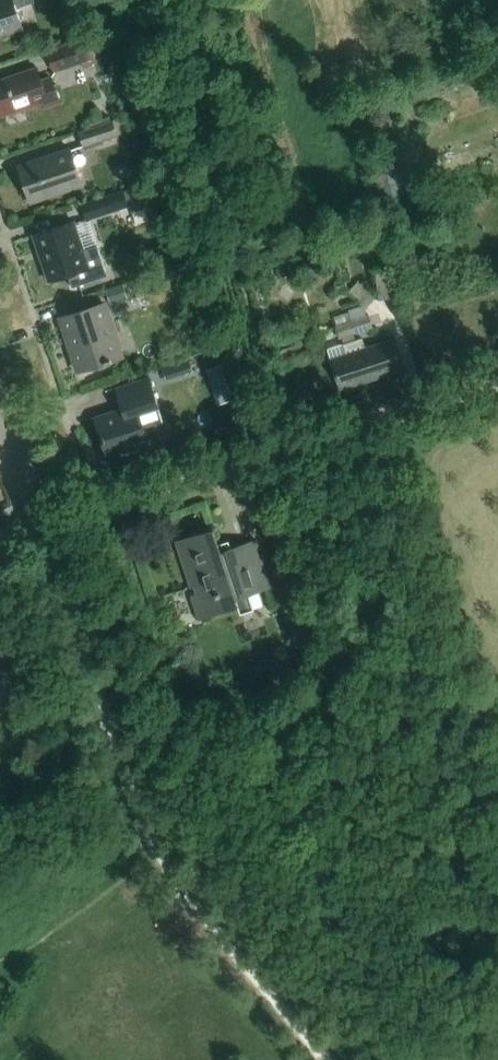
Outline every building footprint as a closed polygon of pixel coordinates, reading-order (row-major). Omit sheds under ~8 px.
[(24,30),(17,8),(38,1),(38,0),(0,0),(0,38),(24,30)] [(94,66),(85,38),(47,51),(55,73),(83,63),(85,69),(94,66)] [(38,69),(0,82),(0,111),(2,117),(44,103),(45,108),(61,103),(53,79),(43,83),(38,69)] [(120,134),(115,119),(79,131),(84,147),(120,134)] [(84,186),(70,147),(17,165),(30,205),(84,186)] [(406,197),(398,167),(373,173),(381,203),(406,197)] [(130,206),(124,189),(81,203),(87,221),(130,206)] [(83,253),(78,238),(90,234),(85,219),(34,237),(50,283),(68,277),(72,289),(107,277),(97,248),(83,253)] [(360,284),(358,282),(350,293),(368,308),(378,297),(368,288),(369,287),(363,281),(360,284)] [(128,299),(123,284),(105,290),(109,305),(128,299)] [(78,314),(103,306),(98,291),(73,300),(78,314)] [(103,306),(78,314),(63,319),(80,372),(123,358),(105,305),(103,306)] [(365,315),(363,306),(347,311),(347,313),(332,317),(338,338),(372,327),(368,314),(365,315)] [(343,345),(347,356),(329,362),(338,392),(403,370),(394,341),(367,350),(363,338),(343,345)] [(193,372),(190,360),(162,369),(166,380),(193,372)] [(222,365),(206,370),(213,393),(229,388),(222,365)] [(146,428),(164,422),(149,379),(116,390),(122,409),(96,418),(104,442),(106,442),(113,461),(139,452),(138,449),(152,444),(146,428)] [(248,610),(243,595),(273,585),(257,539),(222,551),(214,527),(178,540),(194,586),(200,583),(202,590),(193,593),(202,618),(232,607),(235,614),(248,610)]
